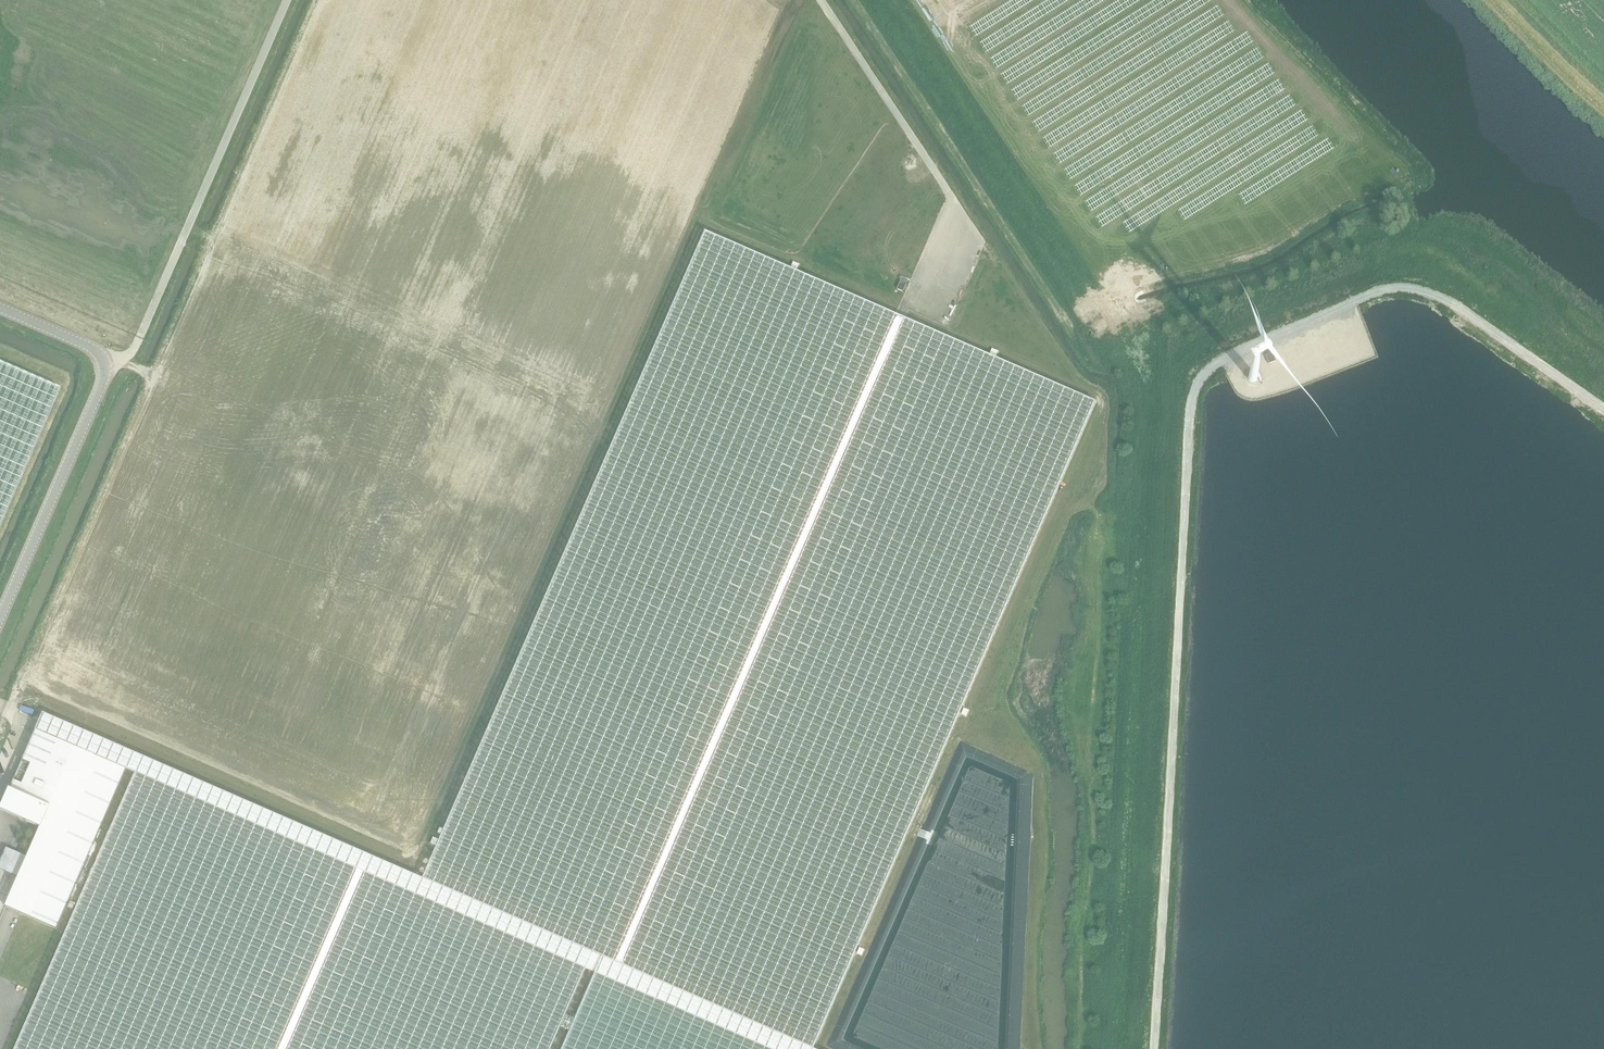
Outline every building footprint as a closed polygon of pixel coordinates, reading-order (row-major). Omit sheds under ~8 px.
[(16,1048),(551,1048),(586,969),(596,973),(563,1048),(813,1048),(1095,402),(706,232),(423,879),(44,713),(10,790),(12,791),(4,809),(25,818),(24,820),(40,828),(28,857),(6,847),(0,862),(0,869),(19,878),(6,907),(57,929),(127,769),(136,773),(16,1048)] [(1354,309),(1358,320),(1367,317),(1364,306),(1354,309)] [(1266,356),(1269,364),(1276,362),(1273,354),(1266,356)] [(0,363),(0,526),(60,389),(0,363)]
